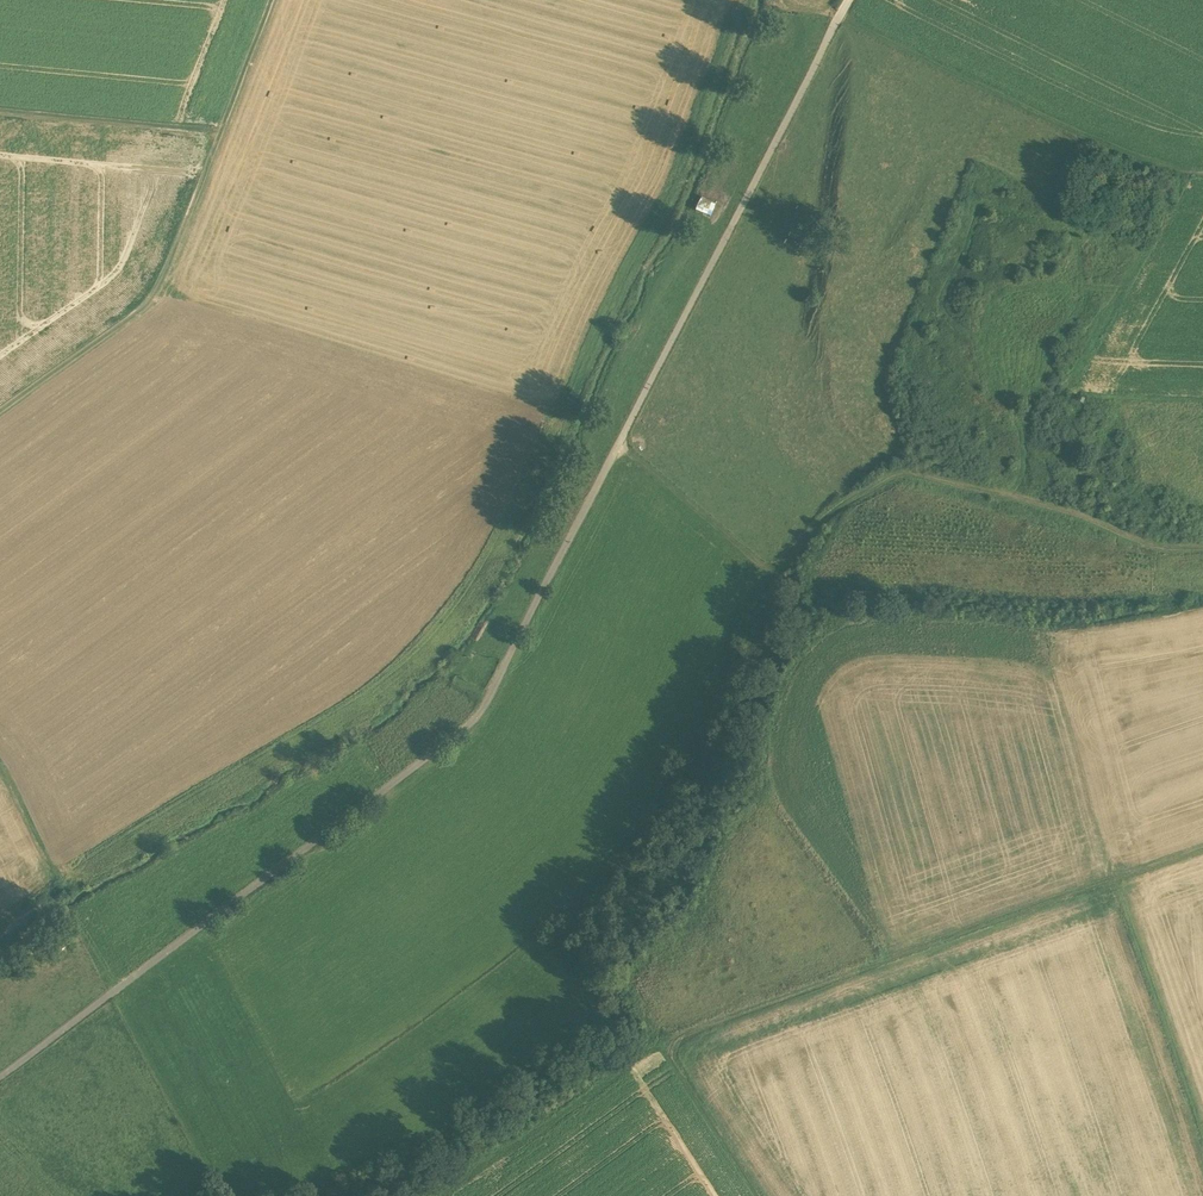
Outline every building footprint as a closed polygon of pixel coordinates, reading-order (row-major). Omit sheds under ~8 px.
[(694,208),(709,215),(715,203),(700,196),(694,208)]
